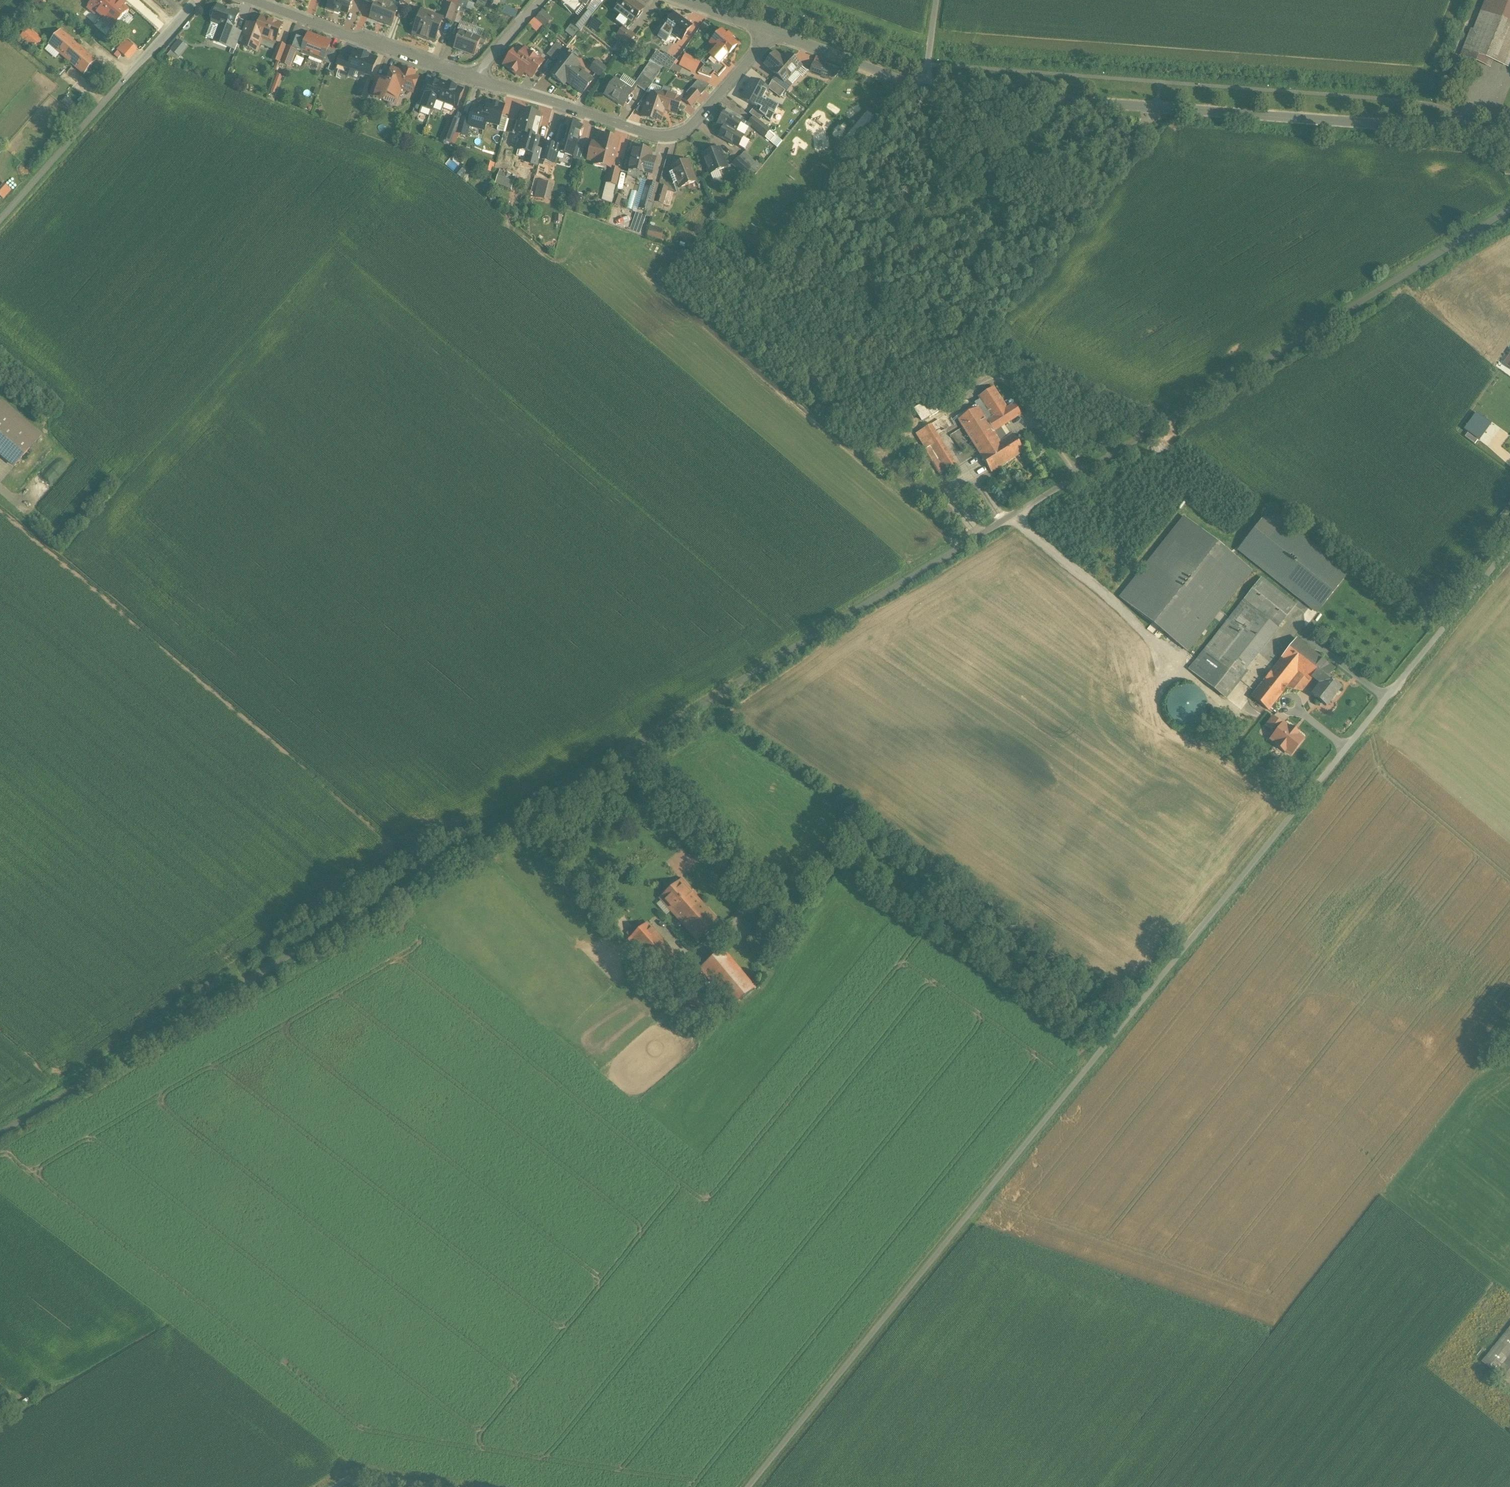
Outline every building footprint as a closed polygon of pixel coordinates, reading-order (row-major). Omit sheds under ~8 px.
[(88,6),(89,7),(87,9),(95,15),(97,13),(101,17),(102,15),(105,13),(106,11),(108,9),(113,3),(116,0),(94,0),(88,6)] [(122,0),(116,0),(113,3),(108,9),(106,11),(105,13),(102,15),(101,17),(105,21),(103,23),(111,29),(113,27),(113,28),(129,10),(121,3),(123,1),(122,0)] [(326,9),(335,12),(335,10),(348,15),(354,0),(330,0),(326,9)] [(559,0),(576,14),(583,5),(577,0),(559,0)] [(583,5),(586,7),(588,9),(595,0),(577,0),(583,5)] [(633,0),(623,0),(614,11),(632,24),(644,8),(633,0)] [(1474,33),(1471,32),(1462,55),(1474,60),(1477,54),(1487,58),(1508,66),(1509,62),(1509,0),(1487,0),(1474,33)] [(382,3),(377,1),(376,5),(371,19),(392,26),(398,9),(382,3)] [(457,7),(447,4),(441,18),(452,21),(457,7)] [(239,13),(218,6),(212,23),(220,25),(214,42),(229,47),(235,31),(233,30),(239,13)] [(586,7),(572,24),(580,30),(592,16),(586,11),(588,9),(586,7)] [(442,20),(422,12),(414,35),(434,42),(442,20)] [(464,14),(459,12),(455,22),(460,24),(464,14)] [(682,19),(674,14),(664,28),(672,34),(672,33),(682,40),(692,26),(691,25),(691,26),(681,20),(682,19)] [(257,29),(252,28),(253,25),(249,35),(248,34),(247,36),(244,47),(257,52),(261,41),(264,39),(265,37),(276,41),(275,43),(282,25),(262,17),(257,29)] [(242,33),(242,34),(247,36),(248,34),(249,35),(253,25),(246,23),(242,33)] [(635,35),(624,27),(617,36),(621,39),(629,44),(629,43),(635,35)] [(35,48),(42,40),(28,29),(21,37),(35,48)] [(722,30),(711,43),(717,48),(726,57),(738,44),(731,38),(733,36),(729,33),(727,35),(722,30)] [(96,61),(61,31),(49,44),(84,75),(96,61)] [(242,33),(235,31),(229,47),(236,50),(242,34),(242,33)] [(481,39),(461,31),(454,48),(475,56),(481,39)] [(331,43),(309,34),(306,41),(297,37),(293,49),(296,50),(297,50),(297,51),(302,53),(301,54),(310,57),(323,62),(324,62),(323,61),(324,59),(328,49),(329,49),(331,43)] [(138,50),(126,39),(116,50),(128,60),(138,50)] [(621,39),(613,49),(623,53),(630,44),(629,43),(629,44),(621,39)] [(557,43),(547,55),(555,61),(557,59),(565,49),(557,43)] [(279,44),(273,60),(280,62),(286,47),(279,44)] [(287,47),(281,63),(291,66),(297,51),(297,50),(296,50),(293,49),(287,47)] [(717,48),(710,55),(712,57),(706,64),(712,70),(719,62),(721,63),(726,57),(717,48)] [(328,49),(324,59),(323,61),(324,62),(323,62),(331,65),(336,52),(329,49),(328,49)] [(526,49),(520,57),(514,52),(505,65),(522,77),(525,72),(532,77),(544,62),(526,49)] [(565,49),(557,59),(562,63),(567,56),(568,56),(570,53),(565,49)] [(377,59),(356,52),(350,69),(349,73),(358,77),(359,72),(370,76),(377,59)] [(666,53),(657,65),(670,70),(677,60),(666,53)] [(788,54),(783,59),(776,53),(765,65),(776,75),(785,82),(787,80),(796,71),(797,72),(801,67),(802,67),(788,54)] [(568,56),(567,56),(562,63),(552,75),(564,84),(566,81),(582,94),(593,80),(577,68),(579,65),(568,56)] [(607,68),(597,61),(591,69),(601,76),(607,68)] [(719,62),(712,70),(715,73),(719,76),(726,68),(721,63),(719,62)] [(839,71),(814,62),(811,72),(807,70),(802,67),(801,67),(807,71),(832,80),(839,71)] [(712,70),(706,64),(698,73),(711,78),(715,73),(712,70)] [(384,92),(372,88),(370,95),(396,105),(402,89),(413,93),(418,78),(413,76),(414,73),(404,70),(403,72),(393,69),(392,70),(395,70),(390,83),(387,82),(384,92)] [(787,80),(785,82),(776,75),(772,80),(786,91),(792,84),(787,80)] [(654,82),(644,76),(637,86),(647,92),(654,82)] [(387,82),(376,78),(372,88),(384,92),(387,82)] [(634,92),(615,79),(605,94),(624,106),(634,92)] [(373,84),(363,80),(358,96),(367,99),(373,84)] [(710,85),(698,80),(692,87),(701,95),(710,85)] [(748,88),(742,100),(757,108),(762,100),(768,89),(752,80),(748,88)] [(431,82),(424,100),(434,104),(435,101),(441,85),(431,82)] [(453,87),(442,83),(441,85),(435,101),(445,105),(445,104),(456,108),(463,90),(453,87)] [(701,95),(692,87),(687,93),(689,95),(685,100),(691,106),(701,95)] [(682,98),(662,92),(660,97),(656,108),(665,111),(676,114),(682,98)] [(660,97),(652,94),(650,101),(648,101),(646,107),(645,106),(641,117),(654,121),(655,120),(661,122),(665,111),(656,108),(660,97)] [(765,101),(762,100),(757,108),(755,110),(770,122),(778,106),(766,99),(765,101)] [(445,105),(435,101),(434,104),(433,107),(443,110),(445,105)] [(504,106),(489,101),(483,121),(499,125),(500,121),(502,121),(504,115),(502,115),(504,106)] [(541,116),(523,111),(519,124),(517,132),(536,137),(540,126),(538,125),(541,116)] [(742,120),(726,111),(718,125),(724,128),(719,136),(738,147),(743,137),(736,132),(742,120)] [(460,120),(450,116),(442,140),(451,144),(460,120)] [(770,131),(753,118),(749,123),(765,137),(770,131)] [(519,124),(510,121),(507,132),(516,134),(517,132),(519,124)] [(582,127),(565,122),(563,127),(560,127),(557,137),(560,138),(558,146),(559,147),(557,152),(574,156),(579,136),(582,135),(583,130),(582,127)] [(495,130),(492,144),(499,146),(503,132),(495,130)] [(602,136),(599,144),(592,143),(588,160),(595,162),(594,165),(610,168),(612,169),(619,140),(602,136)] [(543,145),(534,143),(531,155),(540,158),(543,146),(543,145)] [(558,146),(544,143),(543,146),(540,158),(540,159),(554,163),(557,152),(559,147),(558,146)] [(652,152),(634,148),(629,169),(651,175),(653,165),(649,164),(652,152)] [(719,149),(703,156),(710,174),(727,168),(719,149)] [(755,163),(744,153),(739,158),(750,168),(755,163)] [(750,168),(739,158),(733,165),(743,175),(744,175),(750,168)] [(688,161),(672,168),(680,188),(696,181),(688,161)] [(755,163),(750,168),(757,174),(762,167),(756,161),(755,163)] [(612,169),(610,168),(607,183),(616,185),(620,171),(612,169)] [(750,168),(744,175),(743,175),(741,178),(748,184),(757,174),(750,168)] [(513,177),(501,172),(497,183),(511,188),(514,179),(515,179),(516,177),(514,176),(513,177)] [(554,185),(538,180),(533,198),(549,202),(554,185)] [(659,186),(647,182),(642,198),(655,201),(659,186)] [(3,183),(0,186),(0,197),(3,199),(11,190),(3,183)] [(660,186),(656,202),(663,205),(663,204),(667,191),(668,188),(660,186)] [(674,193),(667,191),(663,204),(670,206),(674,193)] [(659,228),(650,226),(647,236),(657,238),(659,228)] [(778,243),(768,236),(761,246),(771,253),(778,243)] [(918,320),(906,309),(900,316),(912,326),(918,320)] [(978,408),(959,420),(981,455),(1000,442),(993,431),(1021,414),(1015,404),(1007,409),(993,387),(980,396),(982,401),(976,405),(978,408)] [(2,401),(0,403),(0,456),(14,468),(43,435),(2,401)] [(939,420),(917,433),(942,474),(956,465),(938,435),(945,430),(939,420)] [(981,455),(980,455),(992,472),(1024,452),(1013,434),(1000,442),(981,455)] [(1265,517),(1238,550),(1317,612),(1344,579),(1265,517)] [(1188,652),(1250,574),(1182,520),(1120,598),(1188,652)] [(1296,605),(1262,578),(1244,601),(1278,628),(1296,605)] [(1244,601),(1210,643),(1245,671),(1278,629),(1278,628),(1244,601)] [(1325,662),(1296,640),(1282,657),(1282,658),(1251,697),(1269,710),(1288,687),(1300,671),(1310,679),(1311,680),(1313,678),(1325,662)] [(1245,671),(1210,643),(1190,669),(1224,697),(1245,671)] [(1325,662),(1313,678),(1321,684),(1312,695),(1326,706),(1341,688),(1327,677),(1334,669),(1325,662)] [(1310,679),(1300,671),(1288,687),(1302,689),(1310,679)] [(1199,696),(1192,692),(1185,691),(1179,692),(1173,696),(1168,701),(1166,707),(1167,715),(1169,721),(1174,726),(1180,729),(1185,730),(1192,729),(1198,726),(1203,720),(1206,712),(1205,705),(1203,701),(1199,696)] [(717,920),(682,880),(662,898),(691,931),(697,938),(717,920)] [(679,959),(647,924),(629,939),(661,975),(679,959)] [(1011,932),(1004,927),(999,934),(1000,934),(1005,938),(1006,939),(1011,932)] [(691,931),(684,937),(690,944),(697,938),(691,931)] [(723,950),(701,968),(733,1006),(754,988),(723,950)] [(766,976),(766,972),(766,968),(763,964),(760,962),(756,962),(752,962),(749,965),(747,968),(746,972),(747,976),(749,979),(752,981),(756,982),(760,981),(764,979),(766,976)] [(1484,1362),(1509,1383),(1509,1369),(1504,1364),(1509,1356),(1509,1329),(1484,1362)]
